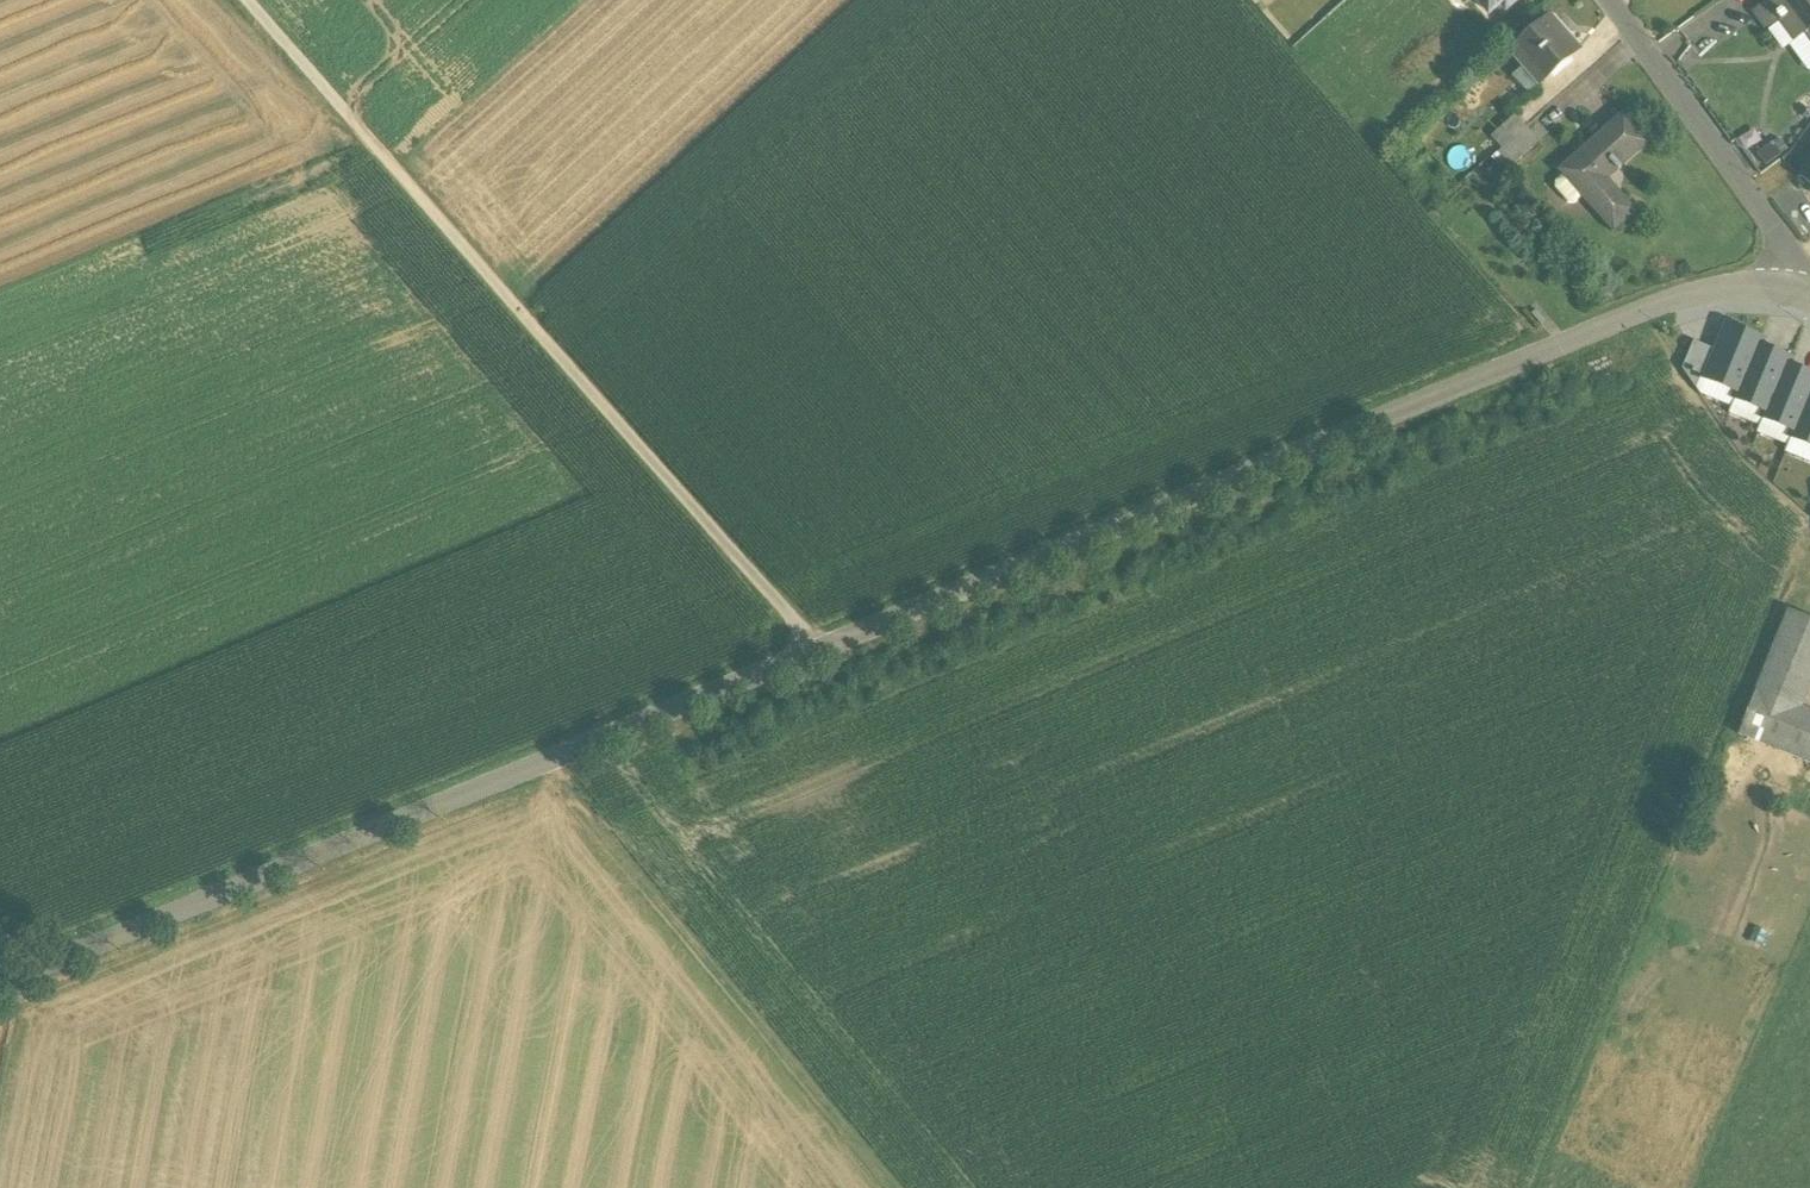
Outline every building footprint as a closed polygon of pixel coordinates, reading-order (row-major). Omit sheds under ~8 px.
[(1489,13),(1501,1),(1506,7),(1514,0),(1477,0),(1489,13)] [(1755,14),(1768,31),(1778,23),(1779,24),(1783,21),(1798,42),(1808,34),(1807,33),(1809,31),(1809,0),(1774,0),(1755,14)] [(1558,37),(1546,23),(1511,53),(1525,69),(1531,64),(1545,80),(1580,50),(1563,32),(1558,37)] [(1515,116),(1492,137),(1503,149),(1526,129),(1515,116)] [(1634,212),(1605,180),(1617,170),(1619,172),(1621,170),(1619,168),(1646,144),(1623,119),(1563,172),(1615,230),(1634,212)] [(1526,129),(1503,149),(1516,164),(1539,143),(1526,129)] [(1799,176),(1809,184),(1809,162),(1799,176)] [(1707,380),(1741,394),(1760,349),(1763,341),(1729,328),(1718,353),(1707,380)] [(1707,380),(1718,353),(1694,343),(1683,370),(1696,390),(1701,378),(1707,380)] [(1738,402),(1767,413),(1784,367),(1787,359),(1760,349),(1741,394),(1738,402)] [(1796,432),(1809,396),(1809,377),(1784,367),(1767,413),(1764,420),(1796,432)] [(1796,432),(1793,439),(1809,445),(1809,396),(1796,432)] [(1789,612),(1738,735),(1783,753),(1801,709),(1809,686),(1809,621),(1789,612)] [(1801,709),(1783,753),(1809,765),(1809,713),(1801,709)]
